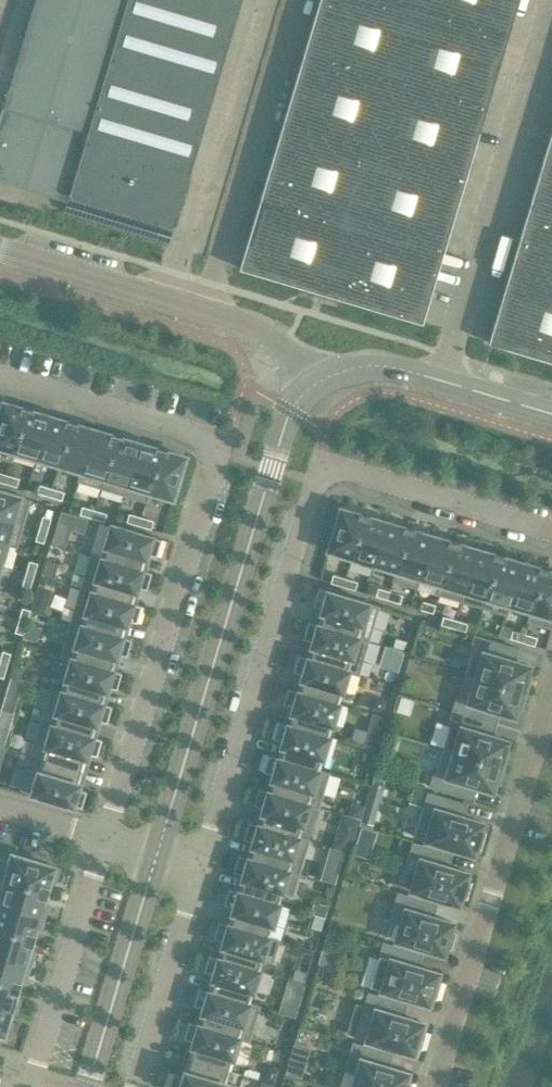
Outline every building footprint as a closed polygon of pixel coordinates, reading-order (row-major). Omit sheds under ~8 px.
[(122,0),(33,0),(0,111),(0,172),(66,192),(122,0)] [(239,0),(124,0),(67,192),(173,223),(239,0)] [(516,0),(318,0),(238,267),(420,321),(516,0)] [(488,341),(551,360),(551,125),(488,341)] [(26,408),(20,406),(20,407),(3,402),(0,410),(0,457),(11,460),(26,408)] [(26,408),(11,460),(12,461),(15,451),(36,457),(49,416),(32,411),(32,410),(26,408)] [(49,416),(36,457),(59,464),(71,421),(65,419),(65,420),(49,416)] [(71,421),(59,464),(80,470),(77,480),(78,481),(93,429),(77,424),(77,423),(71,421)] [(93,429),(78,481),(101,487),(116,435),(110,433),(110,434),(93,429)] [(116,435),(101,487),(123,494),(138,442),(122,437),(122,436),(116,435)] [(138,442),(123,494),(146,501),(161,448),(155,446),(155,447),(138,442)] [(161,448),(146,501),(149,491),(172,498),(184,456),(167,451),(167,450),(161,448)] [(7,474),(4,482),(16,486),(19,478),(7,474)] [(49,496),(52,487),(39,484),(37,492),(49,496)] [(52,487),(49,496),(61,500),(64,491),(52,487)] [(23,523),(30,499),(0,490),(0,516),(23,523)] [(92,517),(94,509),(82,505),(79,514),(92,517)] [(351,557),(364,514),(358,512),(358,513),(340,508),(328,550),(351,557)] [(94,509),(92,517),(104,521),(106,513),(94,509)] [(52,538),(52,541),(53,542),(65,545),(66,545),(66,544),(67,541),(68,539),(68,538),(70,534),(70,533),(71,530),(74,530),(81,532),(83,532),(84,531),(85,529),(86,525),(87,522),(87,521),(87,518),(85,517),(83,516),(83,515),(82,515),(81,515),(80,514),(80,515),(77,515),(74,514),(72,513),(70,512),(69,512),(68,512),(66,511),(63,510),(61,510),(60,510),(59,517),(58,517),(58,518),(55,527),(54,534),(53,537),(53,538),(52,538)] [(138,525),(141,516),(129,513),(126,521),(138,525)] [(364,514),(351,557),(374,563),(386,522),(369,517),(370,516),(364,514)] [(39,527),(47,530),(51,517),(42,515),(39,527)] [(6,542),(6,543),(16,546),(23,523),(0,516),(0,540),(6,542)] [(141,516),(138,525),(151,528),(153,520),(141,516)] [(386,522),(374,563),(396,570),(409,527),(403,526),(403,527),(386,522)] [(90,554),(151,572),(142,569),(147,552),(156,555),(161,539),(110,523),(100,556),(90,553),(90,554)] [(47,530),(39,527),(35,540),(43,542),(47,530)] [(396,570),(393,580),(416,587),(419,577),(431,535),(414,530),(415,529),(409,527),(396,570)] [(431,535),(419,577),(440,583),(437,593),(438,593),(454,541),(448,539),(448,540),(431,535)] [(454,541),(438,593),(461,600),(476,548),(459,544),(460,543),(454,541)] [(476,548),(461,600),(483,607),(499,554),(493,552),(493,553),(476,548)] [(80,588),(141,606),(141,605),(132,602),(137,586),(146,589),(151,572),(90,554),(80,588)] [(506,614),(521,562),(504,557),(505,556),(499,554),(483,607),(506,614)] [(25,572),(34,575),(37,562),(29,560),(25,572)] [(521,562),(506,614),(509,604),(530,610),(527,620),(528,620),(544,568),(538,566),(538,567),(521,562)] [(544,568),(528,620),(551,627),(551,625),(551,571),(549,570),(550,569),(544,568)] [(34,575),(25,572),(22,585),(30,587),(34,575)] [(342,586),(345,577),(332,573),(329,582),(342,586)] [(345,577),(342,586),(355,589),(357,581),(345,577)] [(38,587),(31,608),(45,612),(51,591),(38,587)] [(317,623),(368,639),(378,605),(317,587),(312,604),(322,607),(317,623)] [(387,599),(390,591),(377,587),(375,596),(387,599)] [(70,621),(131,639),(131,638),(122,636),(127,619),(136,622),(141,606),(80,588),(70,621)] [(390,591),(387,599),(400,603),(402,594),(390,591)] [(435,604),(422,600),(420,609),(432,613),(435,604)] [(12,617),(20,620),(24,607),(15,605),(12,617)] [(452,627),(455,619),(443,615),(440,624),(452,627)] [(20,620),(12,617),(8,630),(17,632),(20,620)] [(455,619),(452,627),(465,631),(467,623),(455,619)] [(492,623),(479,620),(477,628),(489,632),(492,623)] [(60,654),(121,672),(112,669),(117,652),(126,655),(131,639),(70,621),(60,654)] [(368,639),(317,623),(307,621),(303,637),(312,640),(307,657),(358,672),(368,639)] [(522,642),(524,632),(511,628),(508,638),(522,642)] [(524,632),(522,642),(533,645),(536,636),(524,632)] [(466,673),(526,692),(531,675),(526,673),(529,665),(498,656),(502,643),(474,634),(470,649),(473,649),(466,673)] [(395,637),(393,646),(404,649),(406,640),(395,637)] [(0,657),(0,663),(7,665),(10,653),(2,650),(0,657)] [(50,688),(111,706),(111,705),(102,702),(107,686),(116,689),(121,672),(60,654),(60,655),(70,658),(60,690),(50,687),(50,688)] [(358,672),(307,657),(298,654),(293,671),(302,673),(297,690),(338,702),(348,671),(358,674),(358,672)] [(452,710),(479,718),(483,706),(514,715),(516,707),(521,709),(526,692),(466,673),(458,697),(456,697),(452,710)] [(338,702),(297,690),(288,687),(283,704),(292,707),(287,723),(329,736),(338,702)] [(40,721),(101,739),(101,738),(92,736),(97,719),(106,722),(111,706),(50,688),(40,721)] [(373,695),(370,709),(384,713),(387,699),(373,695)] [(443,748),(504,766),(509,750),(504,748),(507,740),(475,730),(479,718),(452,710),(448,723),(450,724),(443,748)] [(40,721),(30,754),(82,770),(87,752),(96,755),(101,739),(40,721)] [(329,736),(287,723),(278,721),(273,737),(282,740),(277,757),(319,769),(329,736)] [(504,766),(443,748),(436,772),(433,771),(429,786),(456,794),(460,781),(492,790),(494,782),(499,783),(504,766)] [(82,770),(30,754),(20,789),(81,807),(86,790),(77,788),(82,770)] [(329,772),(319,769),(277,757),(268,754),(263,771),(272,773),(267,790),(319,805),(329,772)] [(348,813),(348,814),(351,815),(352,815),(353,815),(353,816),(354,816),(355,816),(356,816),(356,817),(357,817),(358,817),(359,817),(360,818),(361,818),(361,819),(363,819),(364,819),(364,820),(366,820),(368,821),(369,821),(370,821),(370,822),(372,822),(373,822),(374,820),(375,816),(375,815),(376,814),(376,813),(376,812),(377,812),(377,811),(378,808),(378,807),(379,803),(379,802),(379,801),(380,801),(381,797),(381,795),(381,794),(382,792),(382,791),(383,790),(383,789),(383,788),(383,787),(383,785),(383,783),(384,780),(384,778),(381,777),(380,777),(379,776),(378,776),(375,775),(374,775),(374,777),(373,777),(373,778),(372,781),(372,782),(371,783),(371,785),(371,786),(370,785),(370,786),(370,787),(368,792),(368,794),(366,797),(366,799),(365,800),(364,804),(362,805),(354,802),(352,802),(351,803),(350,808),(349,809),(349,810),(348,813)] [(319,805),(267,790),(258,787),(253,804),(262,807),(257,823),(299,836),(308,804),(318,807),(319,805)] [(455,800),(427,791),(414,836),(473,853),(475,846),(481,848),(486,831),(480,829),(482,822),(451,813),(455,800)] [(333,845),(351,851),(361,818),(342,813),(333,845)] [(247,857),(299,872),(309,839),(299,836),(257,823),(248,821),(243,837),(252,840),(247,857)] [(360,828),(357,839),(371,843),(375,833),(360,828)] [(440,850),(412,841),(404,870),(415,873),(411,889),(458,903),(460,896),(466,898),(471,881),(465,879),(467,872),(436,863),(440,850)] [(4,878),(47,891),(50,881),(55,883),(59,868),(12,854),(4,878)] [(299,872),(247,857),(238,854),(233,870),(242,873),(237,890),(279,902),(282,892),(292,895),(299,872)] [(326,866),(322,879),(335,883),(339,870),(326,866)] [(4,878),(0,893),(0,903),(45,916),(49,903),(44,901),(47,891),(4,878)] [(279,902),(237,890),(228,887),(223,904),(232,907),(227,923),(269,936),(279,902)] [(425,900),(397,891),(389,920),(400,923),(396,939),(443,953),(445,946),(451,948),(456,931),(450,929),(452,922),(421,913),(425,900)] [(314,900),(310,912),(324,916),(327,904),(314,900)] [(0,903),(0,929),(33,938),(36,928),(41,930),(45,916),(0,903)] [(217,957),(259,969),(262,958),(272,961),(279,939),(269,936),(227,923),(218,921),(213,937),(222,940),(217,957)] [(0,929),(0,955),(31,964),(35,950),(30,949),(33,938),(0,929)] [(369,986),(428,1003),(430,996),(436,998),(441,981),(435,979),(438,972),(407,963),(411,950),(382,941),(369,986)] [(322,947),(318,962),(331,966),(335,951),(322,947)] [(259,969),(217,957),(208,954),(203,971),(212,973),(207,990),(249,1002),(259,969)] [(0,955),(0,980),(19,986),(22,976),(27,978),(31,964),(0,955)] [(279,1009),(279,1010),(279,1011),(281,1012),(293,1016),(294,1016),(296,1014),(296,1013),(296,1011),(298,1005),(299,1003),(299,1002),(300,1000),(300,999),(300,997),(302,993),(303,987),(304,987),(304,986),(304,984),(304,981),(305,978),(305,976),(306,976),(306,973),(306,971),(305,971),(301,970),(300,969),(299,969),(298,969),(296,968),(294,969),(293,973),(293,975),(293,977),(294,977),(294,978),(295,978),(295,979),(296,979),(297,980),(296,980),(295,979),(291,979),(289,979),(288,979),(287,981),(287,982),(287,983),(288,983),(287,984),(286,985),(285,991),(284,991),(284,992),(283,999),(282,1000),(281,1004),(281,1005),(279,1008),(279,1009)] [(0,980),(0,1006),(17,1011),(21,998),(16,996),(19,986),(0,980)] [(197,1023),(249,1039),(259,1005),(249,1002),(207,990),(198,987),(193,1004),(202,1007),(197,1023)] [(354,1036),(413,1053),(415,1046),(421,1048),(426,1031),(420,1029),(423,1022),(392,1013),(396,1000),(367,991),(354,1036)] [(0,1006),(0,1033),(9,1036),(14,1022),(7,1020),(10,1010),(16,1012),(17,1011),(0,1006)] [(249,1039),(197,1023),(188,1020),(183,1037),(192,1040),(187,1057),(227,1069),(238,1038),(248,1041),(249,1039)] [(353,1041),(344,1070),(356,1073),(352,1086),(410,1086),(412,1081),(406,1079),(408,1072),(377,1063),(381,1049),(353,1041)] [(187,1057),(182,1075),(173,1072),(168,1086),(235,1086),(235,1085),(222,1081),(227,1069),(187,1057)] [(260,1086),(273,1086),(279,1069),(267,1065),(260,1086)]
